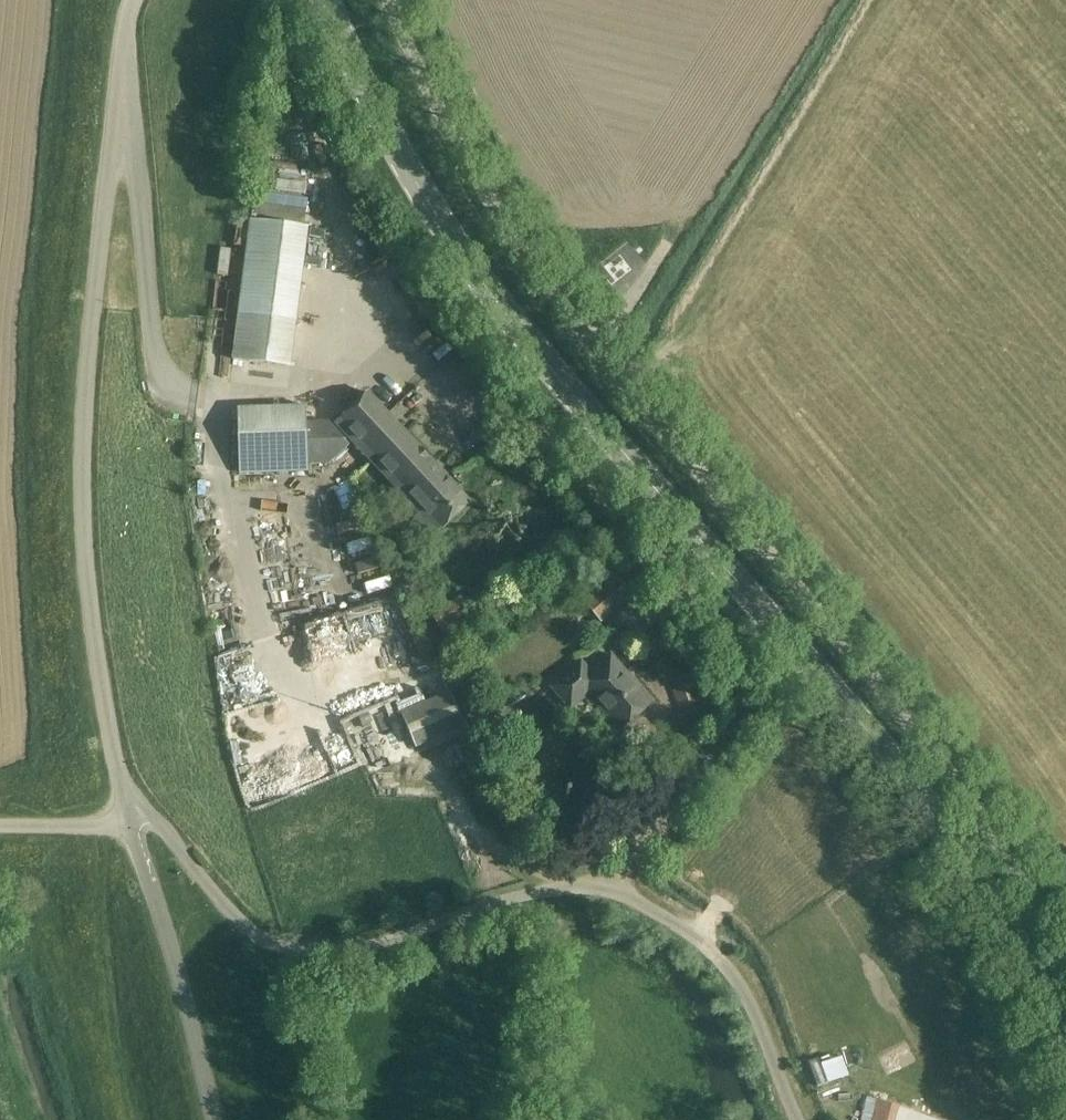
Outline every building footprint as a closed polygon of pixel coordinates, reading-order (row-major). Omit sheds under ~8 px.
[(251,220),(233,360),(291,367),(308,227),(304,227),(306,210),(253,203),(251,220)] [(471,503),(368,393),(336,423),(419,512),(411,519),(429,538),(441,527),(443,529),(471,503)] [(238,409),(240,472),(308,471),(308,464),(329,463),(349,446),(326,421),(307,421),(307,406),(260,409),(238,409)] [(628,590),(610,569),(579,596),(596,617),(628,590)] [(299,588),(273,597),(280,618),(306,609),(299,588)] [(628,674),(611,655),(587,675),(578,664),(552,686),(571,709),(589,693),(621,730),(652,703),(651,701),(648,704),(625,677),(628,674)] [(493,676),(484,685),(498,699),(507,690),(493,676)] [(420,747),(472,727),(458,689),(406,709),(420,747)] [(612,806),(603,788),(591,794),(600,812),(612,806)] [(867,1098),(861,1119),(892,1119),(896,1105),(867,1098)]
